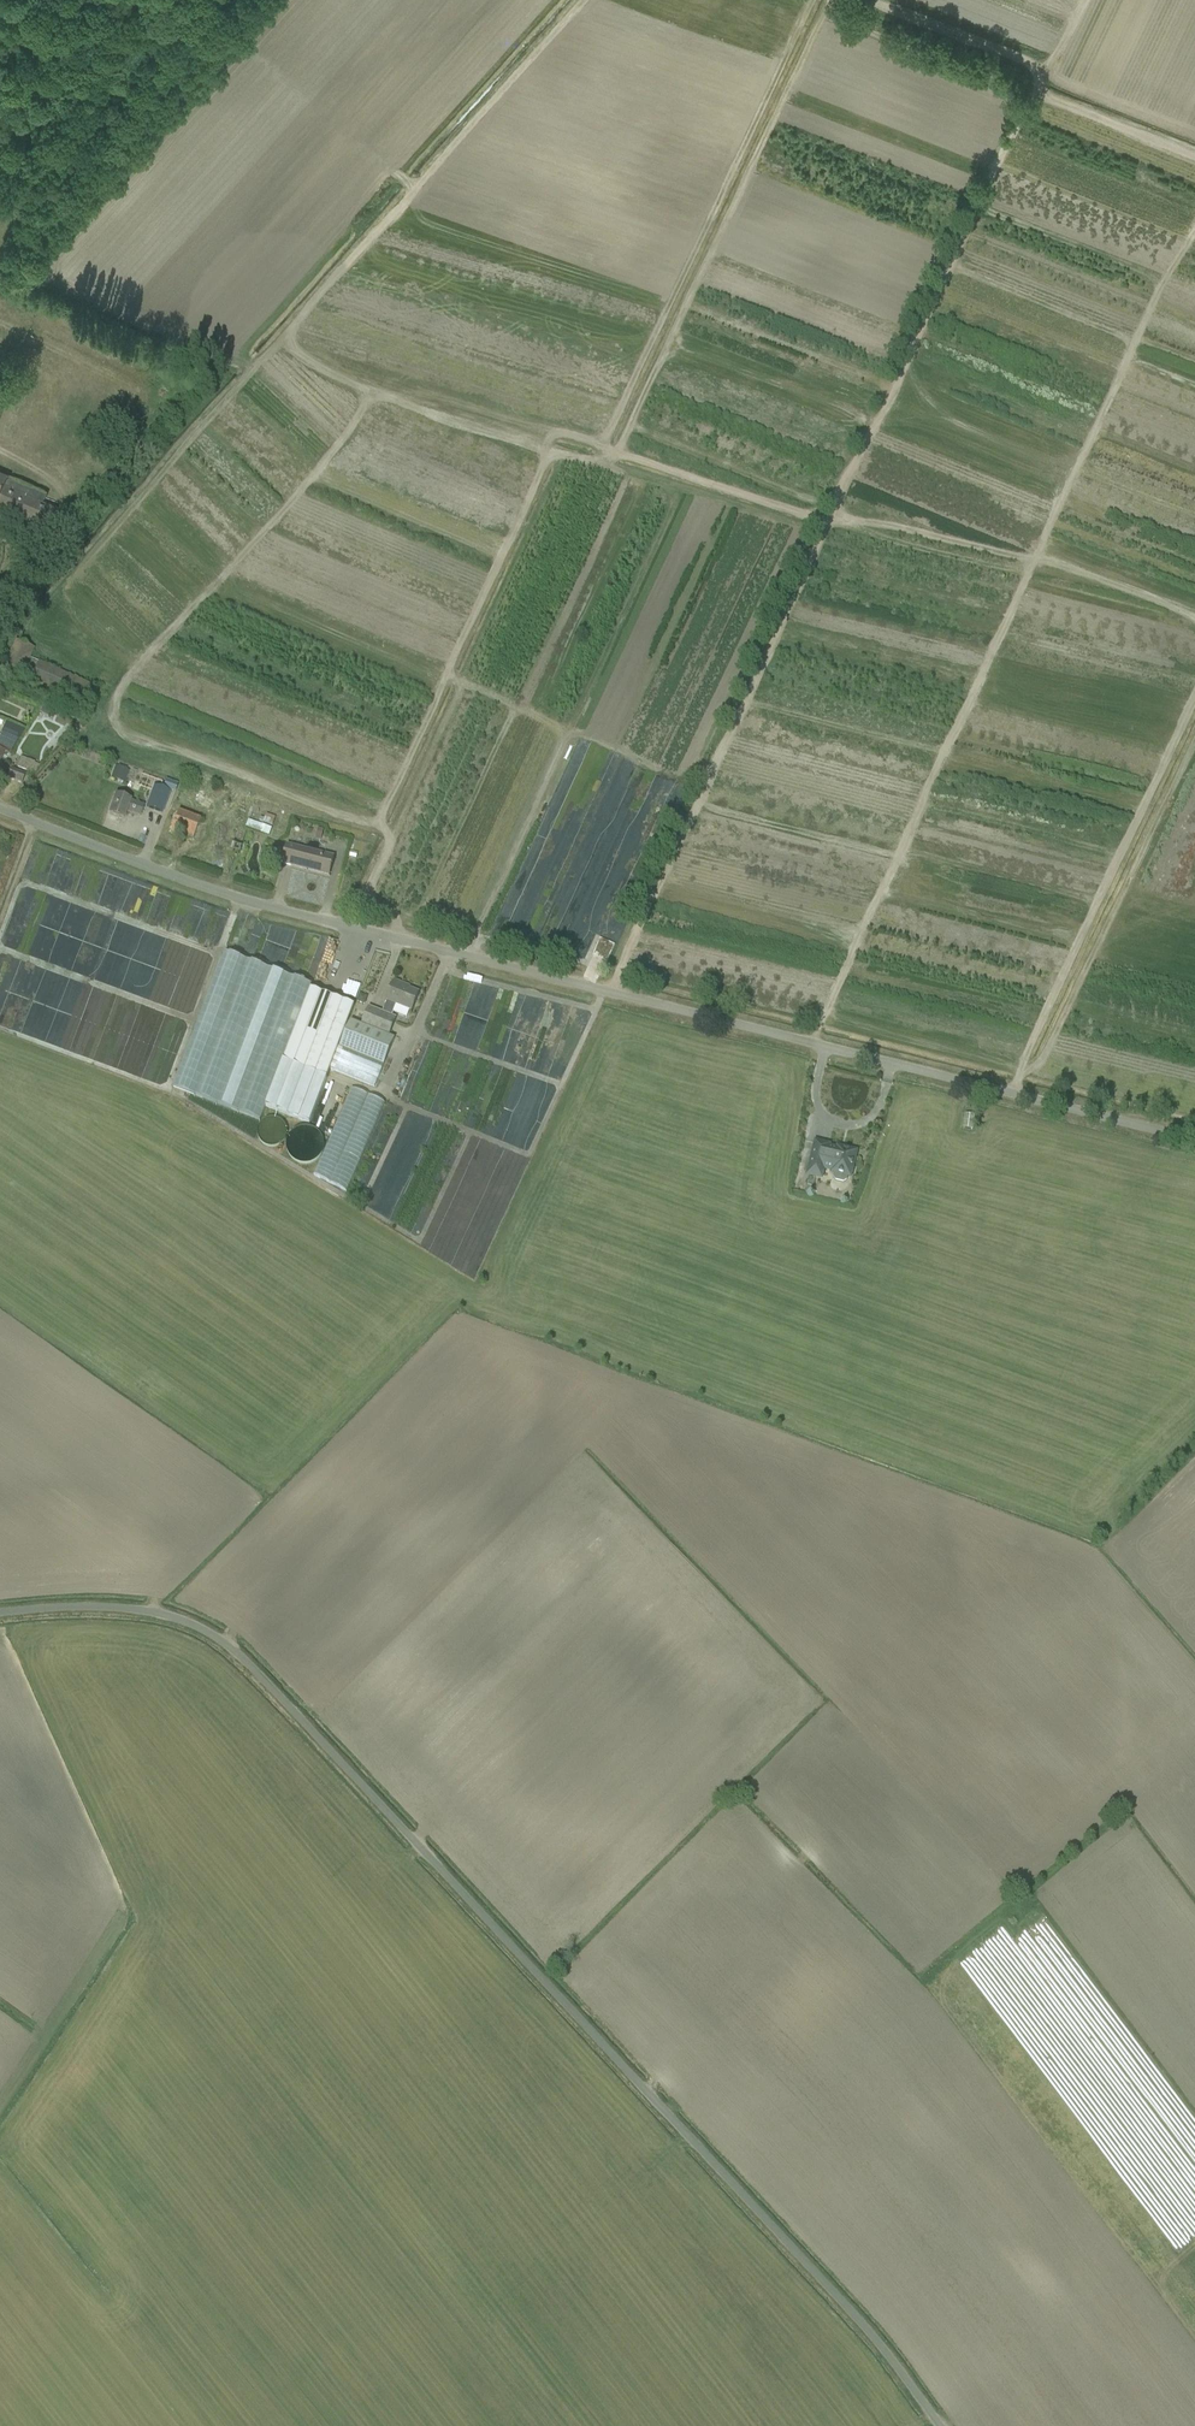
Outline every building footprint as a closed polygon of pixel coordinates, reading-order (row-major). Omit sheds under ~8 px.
[(46,539),(52,526),(57,515),(41,508),(44,499),(6,482),(4,486),(0,484),(0,519),(46,539)] [(14,642),(0,674),(0,675),(19,684),(22,677),(85,705),(92,687),(29,659),(32,650),(14,642)] [(0,736),(0,746),(1,746),(10,750),(12,751),(24,731),(5,723),(0,736)] [(116,766),(113,776),(125,780),(129,771),(116,766)] [(9,768),(6,778),(21,784),(25,774),(9,768)] [(154,787),(146,807),(161,813),(169,792),(154,787)] [(139,816),(143,806),(115,796),(108,814),(123,820),(126,812),(139,816)] [(169,832),(191,841),(200,820),(179,812),(178,813),(168,809),(165,818),(160,829),(170,832),(169,832)] [(253,823),(252,829),(269,834),(271,828),(253,823)] [(232,844),(229,855),(239,858),(242,847),(232,844)] [(329,876),(332,864),(334,857),(287,845),(285,852),(282,864),(329,876)] [(224,953),(173,1089),(261,1121),(266,1107),(310,989),(311,985),(224,953)] [(339,969),(343,958),(330,953),(326,964),(339,969)] [(338,1048),(330,1069),(334,1071),(374,1088),(383,1067),(383,1066),(395,1039),(388,1036),(395,1018),(391,1016),(396,1005),(411,1011),(414,1004),(418,993),(402,986),(403,985),(394,981),(386,1001),(387,1001),(382,1013),(369,1007),(364,1018),(361,1025),(350,1021),(339,1048),(338,1048)] [(310,989),(266,1107),(309,1123),(330,1069),(338,1048),(354,1006),(310,989)] [(359,994),(357,1001),(364,1004),(367,997),(359,994)] [(974,1116),(965,1114),(963,1128),(972,1130),(974,1116)] [(846,1181),(847,1176),(849,1176),(852,1164),(855,1152),(853,1151),(853,1149),(848,1148),(846,1150),(838,1148),(837,1150),(828,1148),(828,1146),(815,1142),(813,1154),(808,1174),(821,1177),(823,1168),(832,1170),(832,1172),(833,1173),(832,1177),(834,1181),(842,1183),(846,1181)]
